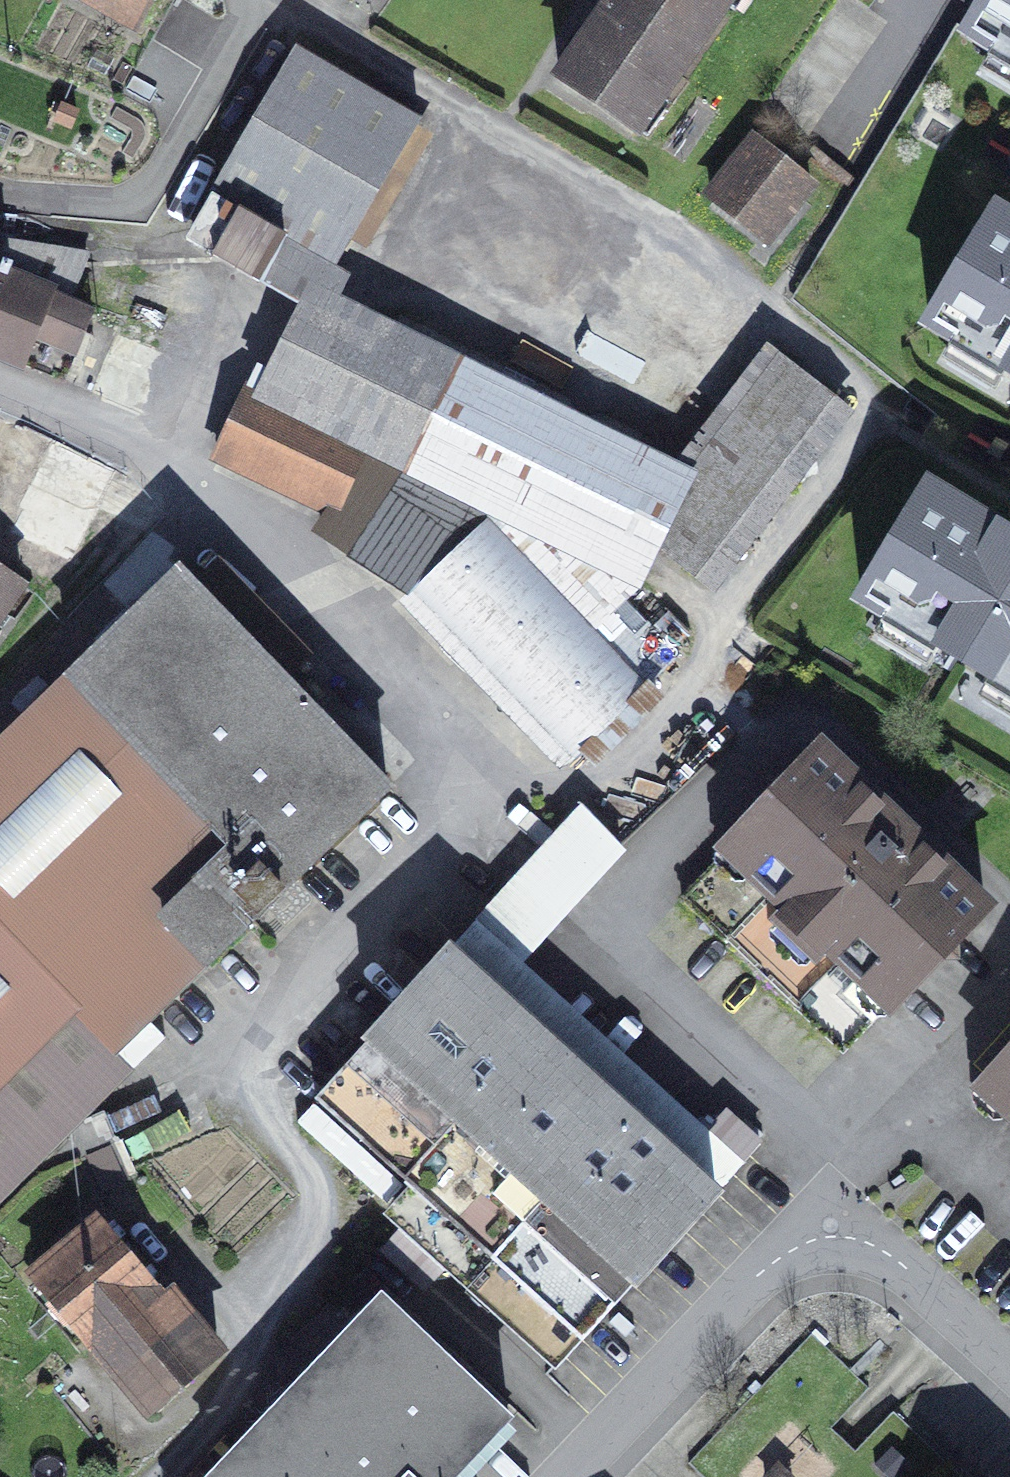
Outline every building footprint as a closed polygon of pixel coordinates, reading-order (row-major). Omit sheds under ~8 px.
[(135,33),(154,0),(79,0),(135,33)] [(160,34),(201,59),(224,21),(189,0),(180,0),(160,34)] [(561,79),(638,133),(730,0),(616,0),(561,79)] [(970,35),(1009,59),(1009,0),(991,0),(970,35)] [(299,50),(188,241),(266,286),(292,241),(336,266),(420,120),(299,50)] [(758,141),(711,197),(765,242),(811,186),(758,141)] [(996,212),(928,324),(1009,374),(1009,221),(996,212)] [(65,381),(92,314),(53,299),(68,252),(2,240),(0,240),(0,355),(65,381)] [(698,575),(832,404),(778,362),(645,533),(698,575)] [(249,393),(220,459),(334,512),(368,539),(365,545),(419,587),(416,592),(574,759),(679,655),(613,585),(601,587),(505,508),(487,522),(472,505),(365,447),(249,393)] [(0,417),(0,464),(16,424),(0,417)] [(119,472),(59,442),(13,533),(73,564),(119,472)] [(929,488),(861,599),(1009,689),(1009,536),(929,488)] [(24,587),(0,569),(0,620),(24,587)] [(29,1170),(84,1118),(80,1062),(74,1055),(95,1033),(112,1053),(388,792),(181,574),(0,746),(0,1140),(29,1170)] [(823,752),(682,900),(729,945),(768,904),(835,968),(796,1009),(843,1054),(984,906),(823,752)] [(558,920),(622,845),(578,807),(514,882),(558,920)] [(450,952),(317,1099),(406,1180),(539,1033),(450,952)] [(539,1033),(406,1180),(495,1260),(628,1113),(539,1033)] [(985,1089),(1009,1112),(1009,1061),(985,1089)] [(628,1113),(495,1260),(584,1341),(717,1194),(628,1113)] [(124,1182),(112,1147),(87,1155),(100,1190),(124,1182)] [(97,1223),(35,1275),(148,1410),(220,1350),(174,1294),(163,1303),(97,1223)] [(212,1476),(453,1476),(509,1418),(383,1298),(212,1476)]
